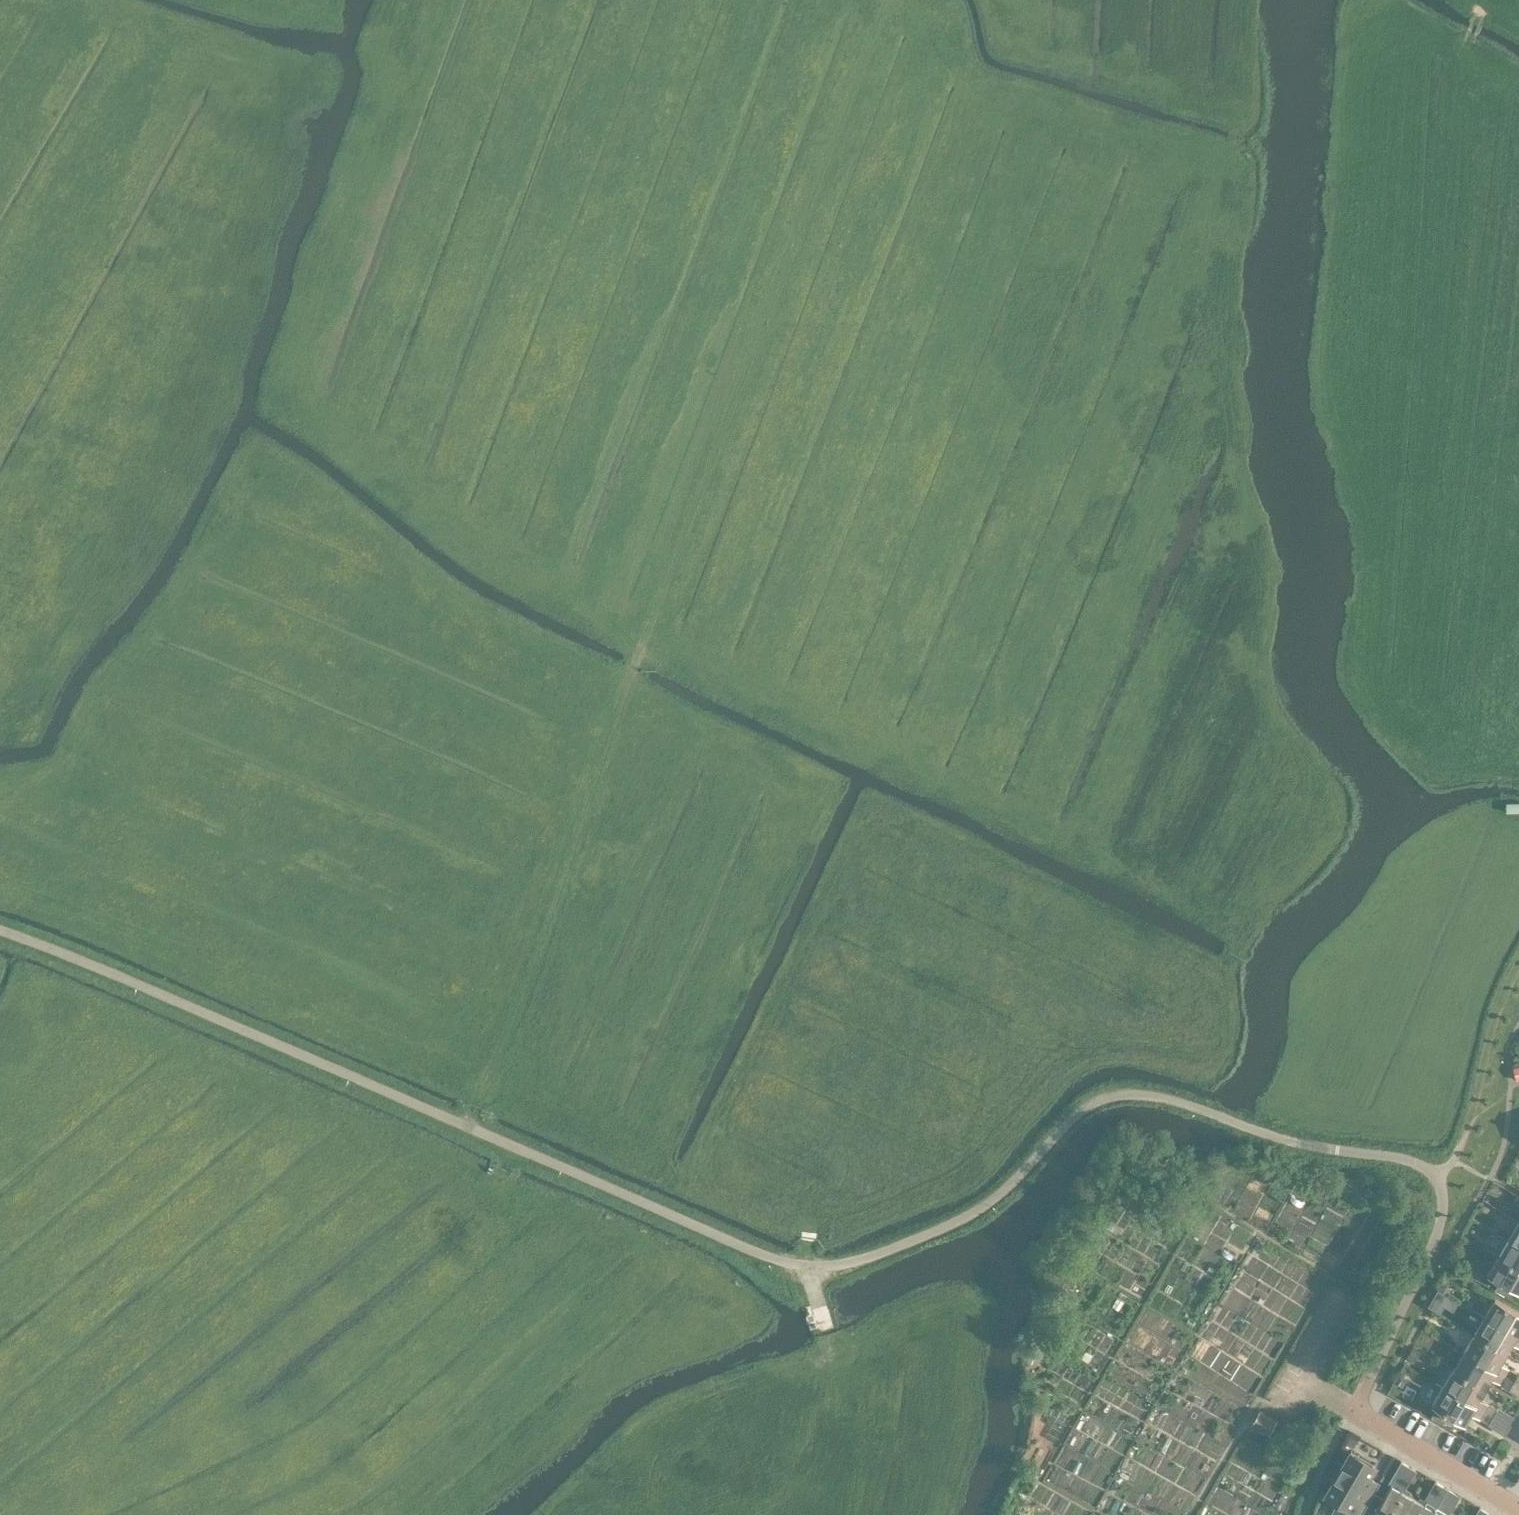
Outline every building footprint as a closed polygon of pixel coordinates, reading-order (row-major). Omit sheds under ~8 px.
[(1508,1239),(1518,1246),(1518,1222),(1508,1239)] [(1498,1257),(1518,1269),(1518,1246),(1508,1239),(1498,1257)] [(1487,1275),(1518,1294),(1518,1269),(1498,1257),(1487,1275)] [(1437,1289),(1438,1290),(1446,1294),(1450,1287),(1441,1282),(1437,1289)] [(1503,1296),(1503,1295),(1507,1289),(1498,1283),(1494,1289),(1494,1290),(1503,1296)] [(1483,1316),(1518,1337),(1518,1313),(1494,1298),(1483,1316)] [(1432,1299),(1428,1307),(1438,1312),(1442,1305),(1432,1299)] [(1473,1334),(1506,1354),(1512,1343),(1518,1348),(1518,1337),(1483,1316),(1473,1334)] [(1473,1334),(1463,1352),(1512,1381),(1517,1373),(1500,1364),(1506,1354),(1473,1334)] [(1407,1357),(1414,1362),(1421,1351),(1414,1346),(1407,1357)] [(1092,1356),(1085,1352),(1081,1359),(1088,1363),(1092,1356)] [(1463,1352),(1452,1369),(1485,1389),(1491,1379),(1508,1388),(1512,1381),(1463,1352)] [(1452,1369),(1442,1387),(1492,1416),(1496,1408),(1480,1399),(1485,1389),(1452,1369)] [(1442,1387),(1431,1405),(1465,1425),(1471,1414),(1487,1424),(1492,1416),(1442,1387)] [(1259,1411),(1251,1425),(1268,1435),(1277,1420),(1259,1411)] [(1237,1461),(1255,1475),(1269,1456),(1251,1442),(1237,1461)] [(1326,1494),(1339,1502),(1331,1514),(1360,1514),(1362,1511),(1372,1493),(1373,1492),(1379,1482),(1369,1476),(1375,1465),(1351,1451),(1343,1464),(1340,1462),(1332,1476),(1335,1478),(1326,1494)] [(1362,1511),(1369,1514),(1403,1514),(1413,1497),(1400,1490),(1403,1485),(1404,1485),(1404,1486),(1405,1485),(1406,1485),(1407,1484),(1415,1470),(1416,1470),(1401,1461),(1401,1462),(1388,1484),(1390,1485),(1382,1499),(1372,1493),(1362,1511)] [(1403,1514),(1432,1514),(1436,1509),(1442,1497),(1443,1497),(1447,1489),(1446,1489),(1435,1482),(1425,1499),(1426,1499),(1424,1504),(1413,1497),(1403,1514)] [(1446,1513),(1449,1514),(1459,1496),(1447,1489),(1443,1497),(1442,1497),(1436,1509),(1432,1514),(1445,1514),(1446,1513)]
